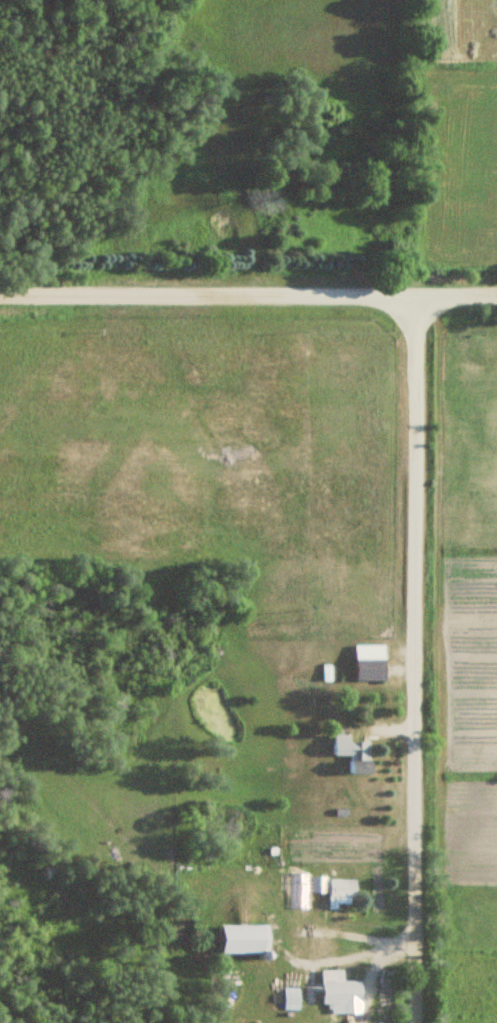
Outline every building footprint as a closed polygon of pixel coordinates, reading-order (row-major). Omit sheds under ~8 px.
[(387,681),(387,645),(356,645),(356,681),(387,681)] [(351,742),(350,734),(333,735),(334,756),(350,756),(350,774),(372,773),(372,742),(351,742)] [(358,880),(329,880),(329,909),(339,909),(339,897),(358,897),(358,880)] [(270,926),(224,926),(224,954),(270,954),(270,926)] [(324,971),(324,1005),(364,1005),(364,982),(344,982),(344,970),(324,971)]
